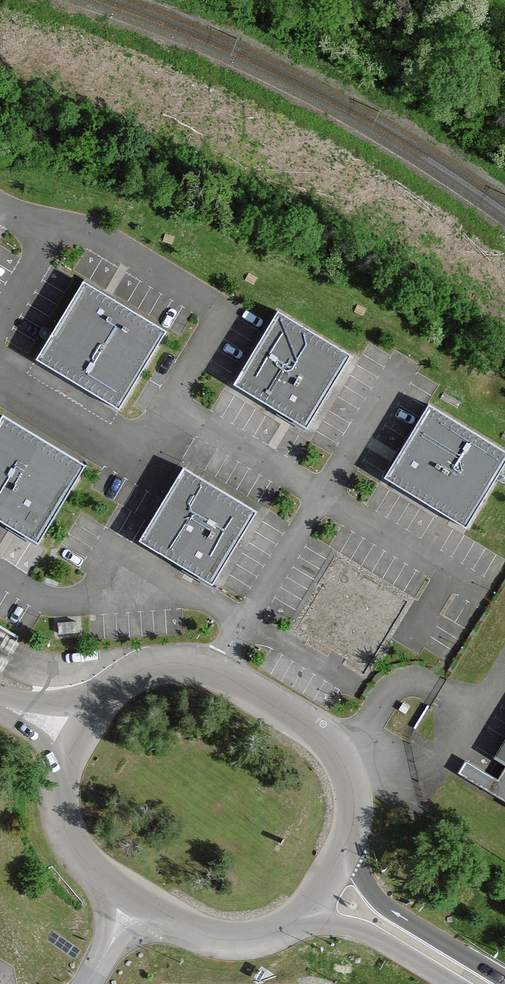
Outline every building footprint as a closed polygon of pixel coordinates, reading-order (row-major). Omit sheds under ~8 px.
[(120,409),(167,331),(139,314),(137,319),(85,287),(56,336),(52,334),(37,359),(120,409)] [(335,383),(352,355),(279,310),(235,384),(255,396),(257,391),(306,421),(331,380),(335,383)] [(504,463),(504,451),(428,404),(416,424),(420,427),(390,476),(431,501),(429,505),(466,527),(504,463)] [(86,465),(3,415),(0,420),(0,514),(37,537),(66,488),(71,490),(86,465)] [(241,540),(258,511),(185,467),(140,540),(160,552),(163,548),(212,577),(236,537),(241,540)] [(78,632),(77,621),(58,622),(59,633),(78,632)] [(462,774),(504,800),(504,773),(500,781),(469,762),(462,774)]
